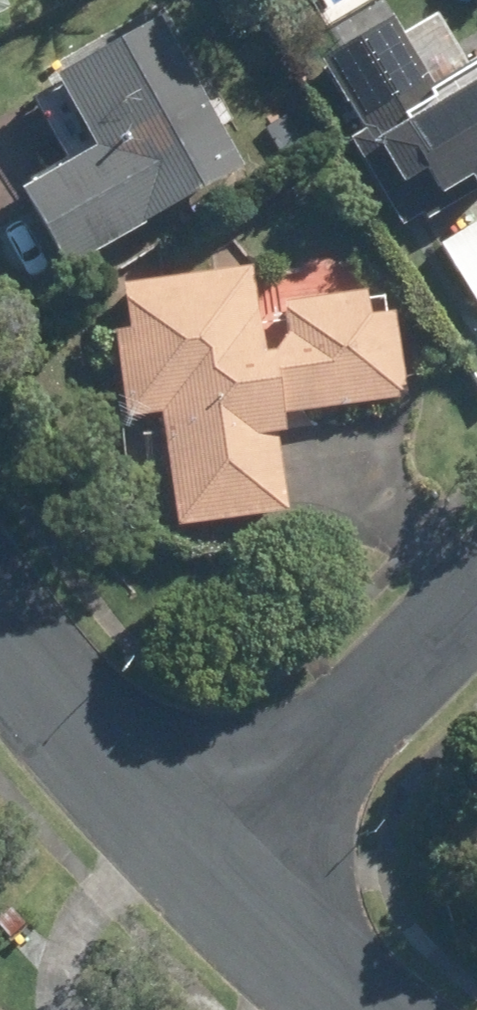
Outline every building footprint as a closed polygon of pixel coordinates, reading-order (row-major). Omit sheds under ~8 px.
[(52,78),(92,146),(18,189),(66,269),(242,165),(155,17),(52,78)] [(324,59),(366,134),(354,142),(402,224),(423,213),(427,219),(452,205),(444,191),(469,178),(475,189),(476,188),(476,61),(465,67),(436,18),(405,35),(395,19),(324,59)] [(441,243),(476,304),(476,221),(441,243)] [(366,295),(282,305),(289,348),(261,352),(251,268),(124,285),(130,334),(118,335),(129,418),(162,414),(176,525),(284,511),(275,431),(285,429),(283,410),(401,396),(392,314),(369,317),(366,295)]
